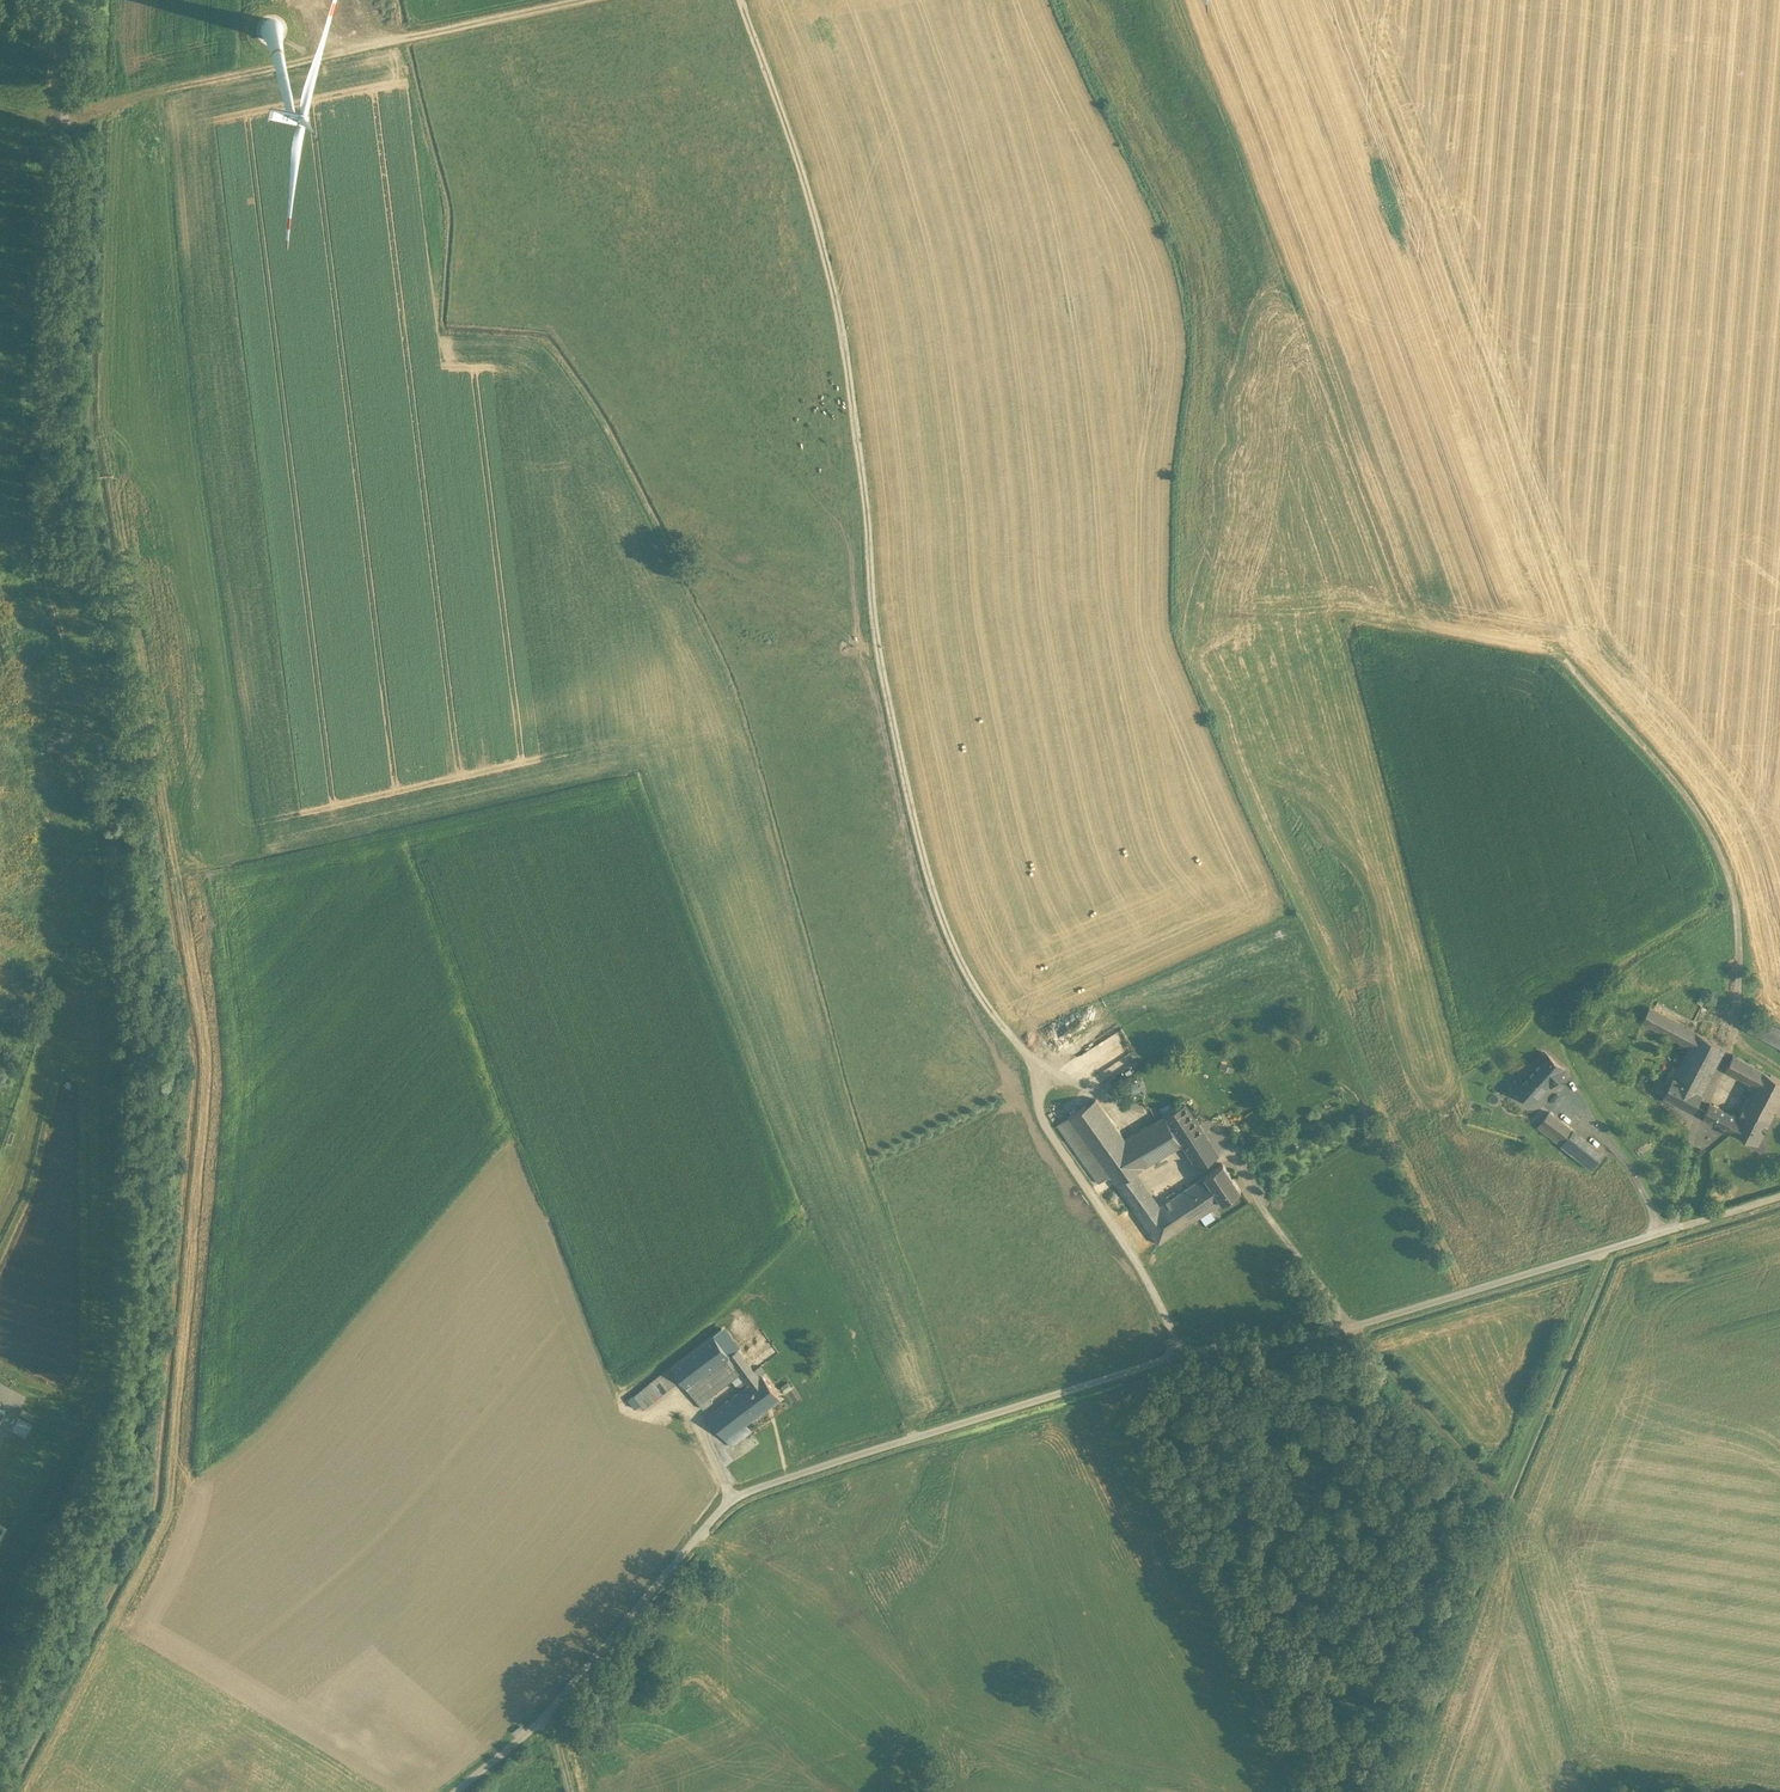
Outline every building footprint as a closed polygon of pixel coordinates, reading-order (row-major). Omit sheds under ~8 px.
[(108,717),(108,734),(124,733),(124,716),(108,717)] [(63,945),(58,957),(63,958),(67,947),(63,945)] [(1689,1046),(1696,1032),(1649,1007),(1641,1021),(1689,1046)] [(1672,1077),(1701,1093),(1725,1047),(1696,1032),(1689,1046),(1672,1077)] [(1543,1051),(1513,1086),(1533,1104),(1564,1069),(1543,1051)] [(1754,1085),(1762,1070),(1732,1054),(1725,1069),(1754,1085)] [(1144,1065),(1140,1058),(1127,1064),(1123,1056),(1100,1068),(1105,1077),(1125,1066),(1129,1073),(1144,1065)] [(1757,1144),(1773,1113),(1779,1099),(1779,1080),(1762,1070),(1754,1085),(1735,1121),(1730,1130),(1757,1144)] [(1664,1094),(1693,1110),(1701,1093),(1672,1077),(1669,1083),(1664,1094)] [(1664,1094),(1669,1083),(1657,1078),(1652,1088),(1664,1094)] [(1144,1166),(1125,1139),(1095,1099),(1058,1123),(1099,1182),(1093,1185),(1141,1253),(1158,1242),(1141,1218),(1157,1207),(1133,1173),(1144,1166)] [(1184,1143),(1199,1166),(1217,1155),(1184,1104),(1166,1115),(1184,1143)] [(1730,1130),(1735,1121),(1708,1106),(1704,1115),(1730,1130)] [(1549,1111),(1536,1127),(1591,1169),(1602,1154),(1549,1111)] [(1144,1166),(1184,1143),(1166,1115),(1125,1139),(1144,1166)] [(15,1135),(10,1134),(7,1145),(11,1147),(15,1135)] [(1223,1164),(1190,1185),(1206,1211),(1240,1189),(1223,1164)] [(1206,1211),(1190,1185),(1157,1207),(1141,1218),(1158,1242),(1206,1211)] [(721,1328),(671,1366),(682,1380),(703,1408),(713,1401),(711,1398),(729,1383),(738,1393),(759,1377),(753,1369),(721,1328)] [(759,1364),(753,1369),(759,1377),(762,1375),(765,1372),(759,1364)] [(682,1380),(671,1366),(634,1395),(644,1408),(682,1380)] [(780,1398),(762,1375),(759,1377),(738,1393),(708,1415),(731,1446),(751,1431),(745,1424),(780,1398)] [(22,1408),(19,1414),(32,1421),(35,1415),(22,1408)] [(19,1418),(16,1424),(29,1431),(32,1425),(19,1418)] [(29,1431),(16,1424),(13,1430),(26,1437),(29,1431)]
